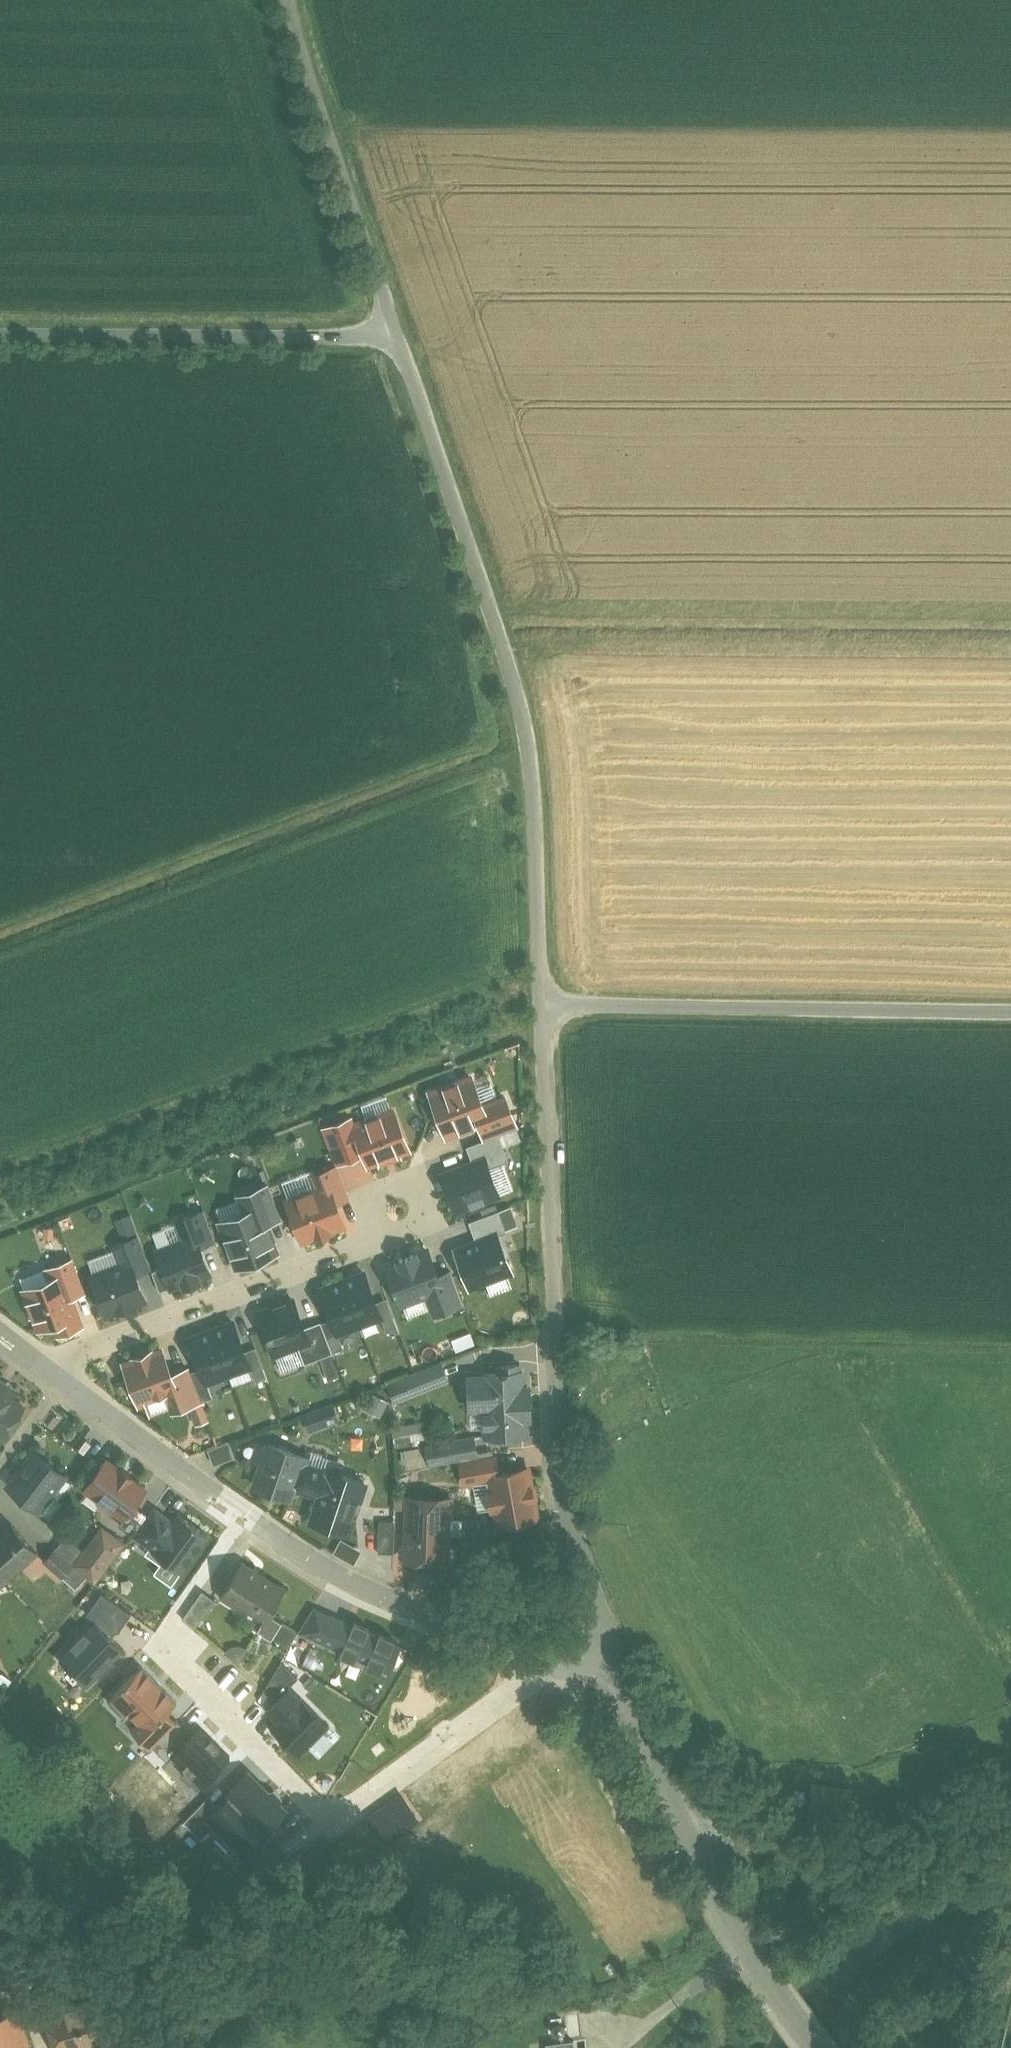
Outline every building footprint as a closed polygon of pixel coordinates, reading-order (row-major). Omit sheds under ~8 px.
[(480,1118),(485,1129),(515,1118),(504,1090),(484,1097),(473,1068),(428,1084),(445,1131),(480,1118)] [(396,1101),(353,1117),(351,1112),(325,1121),(338,1157),(364,1148),(369,1163),(412,1148),(396,1101)] [(487,1151),(441,1166),(455,1208),(501,1192),(487,1151)] [(316,1166),(321,1179),(286,1192),(302,1239),(349,1222),(339,1194),(347,1191),(336,1159),(316,1166)] [(240,1188),(246,1205),(218,1216),(236,1264),(277,1249),(265,1218),(279,1213),(266,1179),(240,1188)] [(214,1271),(203,1240),(211,1238),(200,1205),(179,1212),(185,1232),(155,1242),(170,1286),(214,1271)] [(497,1228),(455,1242),(469,1284),(511,1270),(497,1228)] [(121,1256),(91,1266),(105,1312),(146,1299),(136,1268),(148,1265),(137,1233),(116,1240),(121,1256)] [(449,1266),(438,1270),(428,1241),(384,1255),(400,1303),(428,1294),(433,1309),(460,1300),(449,1266)] [(72,1255),(49,1263),(52,1272),(22,1283),(37,1325),(78,1310),(71,1292),(84,1288),(72,1255)] [(365,1265),(342,1273),(359,1321),(381,1314),(386,1327),(397,1324),(386,1294),(376,1298),(365,1265)] [(337,1329),(359,1321),(342,1273),(320,1280),(332,1315),(322,1318),(332,1348),(342,1344),(337,1329)] [(293,1298),(261,1311),(267,1326),(264,1327),(274,1353),(291,1346),(309,1340),(293,1298)] [(250,1364),(233,1321),(212,1329),(228,1372),(250,1364)] [(228,1372),(212,1329),(190,1337),(207,1380),(228,1372)] [(138,1403),(168,1392),(173,1407),(197,1399),(185,1363),(172,1368),(163,1342),(122,1356),(138,1403)] [(440,1362),(418,1371),(425,1388),(447,1380),(440,1362)] [(502,1365),(500,1368),(500,1372),(484,1373),(484,1375),(469,1376),(470,1389),(471,1407),(485,1406),(487,1435),(526,1432),(526,1417),(529,1417),(528,1386),(524,1386),(523,1371),(520,1371),(519,1367),(517,1364),(502,1365)] [(483,1370),(464,1371),(465,1389),(470,1389),(469,1376),(484,1375),(484,1373),(483,1370)] [(418,1371),(407,1375),(414,1393),(425,1388),(418,1371)] [(0,1381),(0,1413),(9,1397),(14,1390),(0,1381)] [(4,1438),(23,1406),(9,1397),(0,1413),(0,1435),(4,1438)] [(332,1403),(304,1414),(310,1429),(338,1418),(332,1403)] [(473,1436),(441,1443),(445,1461),(477,1454),(473,1436)] [(306,1457),(269,1444),(268,1446),(265,1445),(259,1462),(262,1463),(255,1485),(289,1497),(292,1487),(288,1486),(298,1459),(304,1461),(306,1457)] [(65,1475),(35,1451),(9,1485),(42,1511),(54,1496),(50,1494),(65,1475)] [(304,1461),(298,1459),(288,1486),(292,1487),(328,1499),(320,1523),(347,1532),(364,1481),(304,1461)] [(107,1461),(87,1488),(124,1516),(145,1488),(107,1461)] [(528,1463),(492,1465),(495,1508),(530,1506),(528,1463)] [(453,1498),(409,1497),(406,1558),(446,1559),(448,1517),(452,1517),(453,1498)] [(486,1499),(459,1501),(461,1536),(488,1534),(486,1499)] [(121,1520),(101,1548),(112,1557),(133,1529),(121,1520)] [(0,1532),(0,1569),(7,1577),(37,1550),(12,1521),(0,1532)] [(101,1548),(92,1541),(84,1551),(105,1566),(112,1557),(101,1548)] [(55,1548),(45,1560),(62,1576),(73,1565),(55,1548)] [(105,1566),(84,1551),(76,1562),(97,1577),(105,1566)] [(285,1590),(242,1563),(222,1595),(264,1622),(258,1630),(272,1639),(283,1622),(269,1614),(285,1590)] [(203,1590),(183,1618),(195,1628),(216,1599),(203,1590)] [(48,2012),(59,2047),(68,2047),(98,2039),(100,2047),(121,2047),(106,1995),(48,2012)] [(0,2013),(0,2047),(32,2047),(20,2007),(0,2013)] [(546,2041),(547,2047),(575,2047),(574,2038),(546,2041)]
